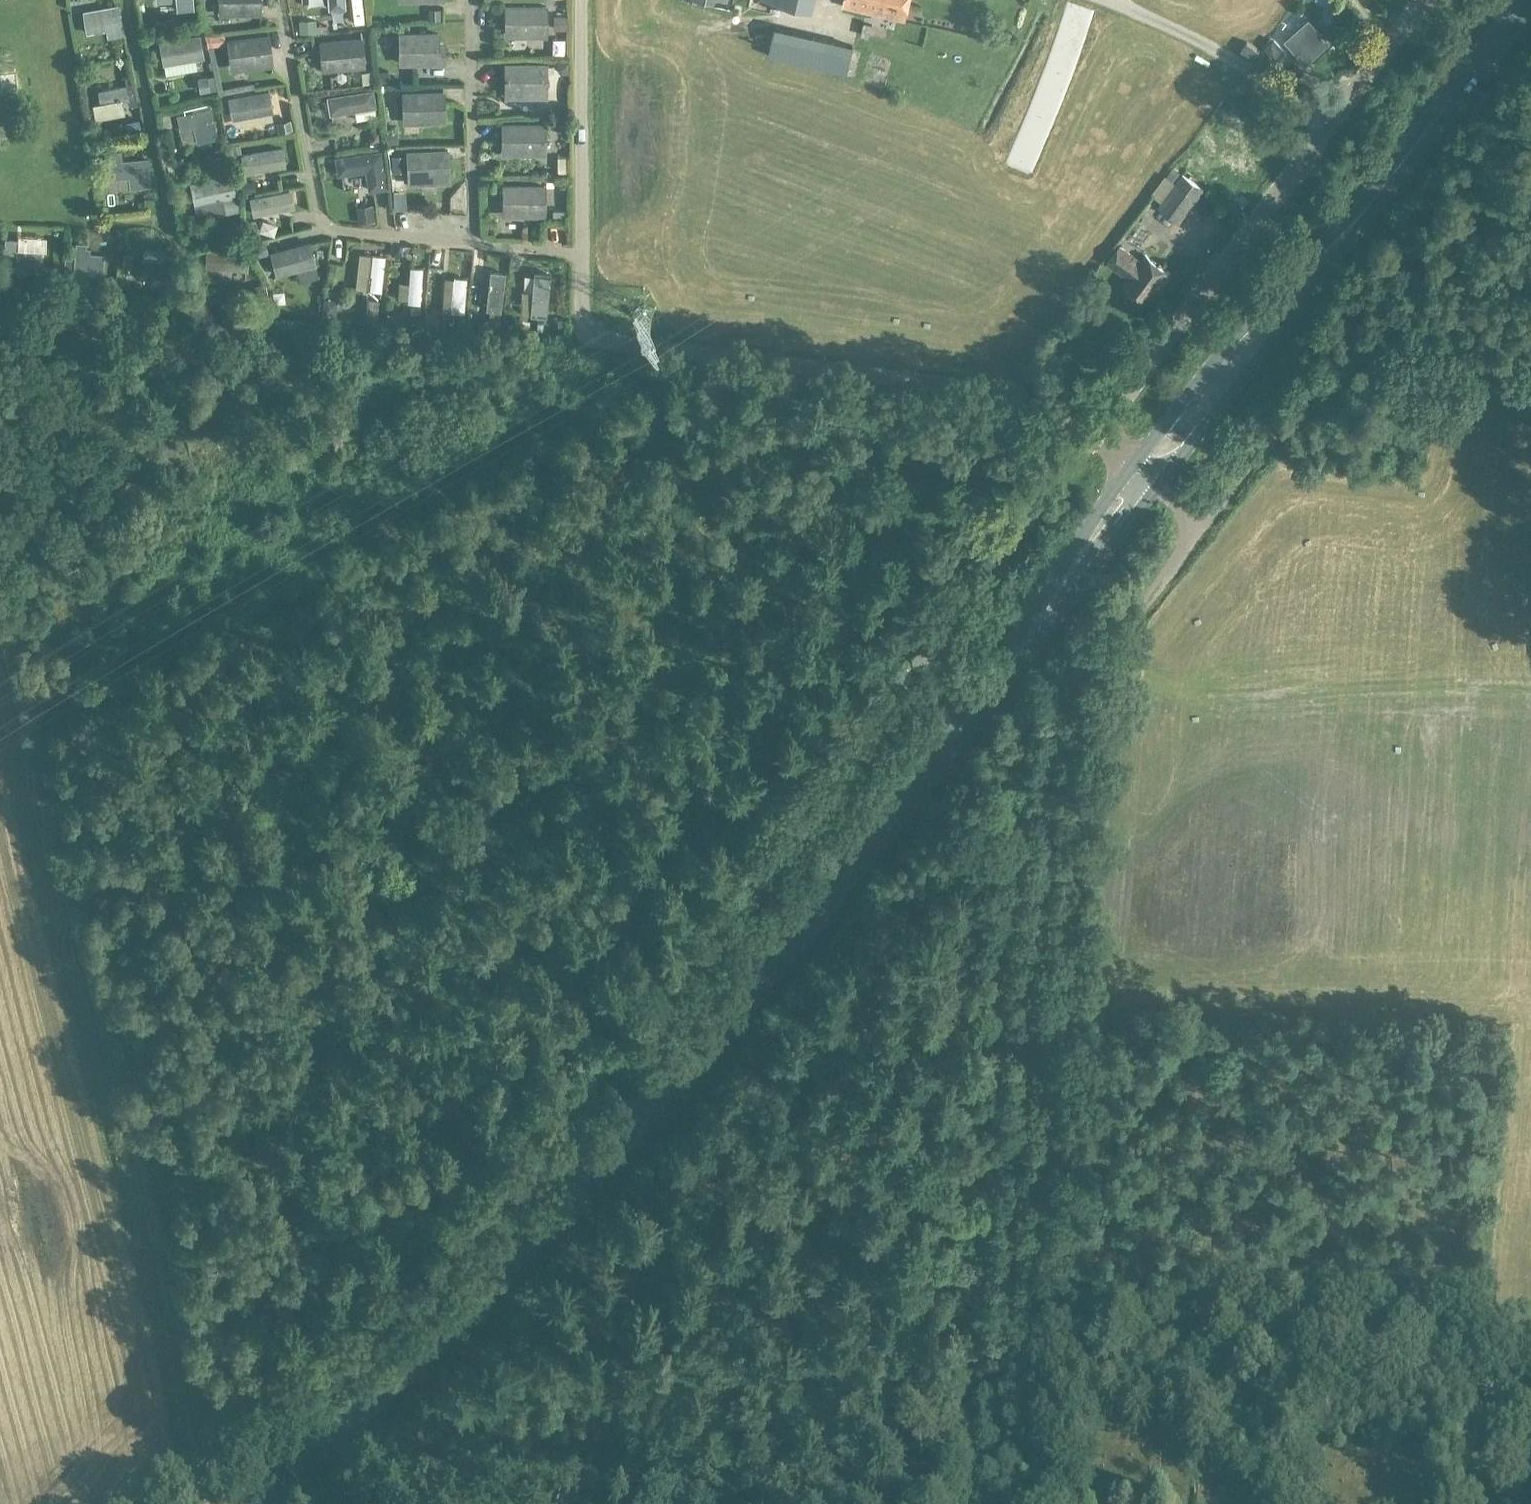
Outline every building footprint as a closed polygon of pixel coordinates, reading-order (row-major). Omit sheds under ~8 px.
[(218,15),(262,15),(262,0),(218,0),(218,15)] [(329,8),(344,7),(344,0),(328,0),(329,8)] [(783,4),(780,16),(798,20),(801,8),(812,10),(814,0),(765,0),(783,4)] [(845,7),(905,20),(910,0),(846,0),(845,7)] [(119,5),(83,12),(87,35),(106,31),(108,40),(125,37),(119,5)] [(505,7),(505,33),(545,33),(545,7),(505,7)] [(440,10),(429,10),(429,19),(440,19),(440,10)] [(555,14),(555,28),(564,28),(563,14),(555,14)] [(1309,20),(1286,41),(1306,62),(1313,56),(1310,53),(1325,40),(1326,41),(1327,39),(1322,34),(1309,20)] [(300,32),(316,33),(316,21),(300,21),(300,32)] [(267,32),(228,37),(232,67),(271,62),(267,32)] [(224,33),(211,35),(212,45),(225,44),(224,33)] [(200,34),(159,41),(163,65),(204,58),(200,34)] [(437,34),(399,34),(400,64),(444,63),(443,48),(437,48),(437,34)] [(848,60),(850,39),(799,34),(797,55),(848,60)] [(361,38),(319,41),(321,71),(363,68),(361,38)] [(1273,40),(1266,47),(1276,59),(1284,53),(1273,40)] [(1248,42),(1242,51),(1254,60),(1260,51),(1248,42)] [(569,61),(558,61),(558,69),(562,72),(569,72),(569,61)] [(505,65),(505,97),(545,97),(545,65),(505,65)] [(389,82),(388,70),(378,70),(379,82),(389,82)] [(208,77),(205,77),(198,78),(201,92),(211,90),(208,77)] [(133,83),(126,84),(98,90),(100,104),(100,105),(123,102),(130,100),(130,106),(138,104),(133,83)] [(372,88),(327,94),(330,113),(374,106),(372,88)] [(270,90),(228,98),(232,120),(234,119),(272,112),(274,112),(270,90)] [(443,92),(403,94),(404,120),(444,119),(443,92)] [(185,113),(177,115),(180,130),(193,126),(197,140),(197,143),(218,138),(212,107),(211,107),(211,104),(184,109),(185,113)] [(141,128),(139,119),(125,122),(127,130),(141,128)] [(279,133),(293,130),(291,120),(277,124),(279,133)] [(504,125),(503,151),(543,151),(543,125),(504,125)] [(396,130),(387,130),(388,142),(397,142),(396,130)] [(381,143),(379,132),(372,133),(369,138),(370,145),(381,143)] [(283,148),(241,155),(244,173),(286,166),(283,148)] [(447,150),(407,152),(408,178),(448,176),(447,150)] [(131,161),(123,162),(121,151),(104,153),(106,164),(108,180),(132,177),(133,186),(142,185),(141,176),(139,161),(131,162),(131,161)] [(380,151),(336,158),(338,174),(366,170),(369,190),(385,187),(380,151)] [(407,157),(393,157),(394,171),(407,171),(407,157)] [(232,173),(190,182),(195,207),(223,200),(226,212),(239,209),(232,173)] [(1150,185),(1157,196),(1175,184),(1168,173),(1150,185)] [(1183,174),(1158,207),(1180,224),(1205,190),(1183,174)] [(254,181),(252,181),(243,183),(245,192),(256,191),(254,181)] [(503,186),(503,212),(543,212),(543,186),(503,186)] [(291,189),(250,198),(254,216),(295,207),(291,189)] [(372,204),(356,206),(359,223),(374,221),(372,204)] [(562,209),(552,209),(552,218),(562,218),(562,209)] [(257,220),(256,221),(247,223),(251,236),(260,233),(257,220)] [(265,238),(257,239),(258,246),(266,246),(265,238)] [(270,252),(276,276),(317,265),(313,250),(311,241),(309,241),(270,252)] [(100,281),(101,274),(102,274),(104,255),(85,253),(86,244),(77,244),(75,260),(66,259),(65,269),(74,270),(74,271),(75,271),(74,279),(100,281)] [(206,248),(205,267),(248,270),(249,251),(206,248)] [(16,249),(16,256),(7,255),(6,268),(15,268),(15,273),(41,276),(41,263),(42,251),(24,249),(16,249)] [(123,253),(123,267),(131,268),(132,254),(123,253)] [(1130,254),(1118,271),(1128,279),(1123,286),(1148,305),(1171,274),(1146,255),(1141,262),(1130,254)] [(371,255),(368,291),(381,292),(386,256),(371,255)] [(137,260),(136,278),(167,281),(167,263),(137,260)] [(420,303),(421,282),(421,267),(410,267),(409,283),(399,282),(398,297),(408,298),(407,303),(411,303),(420,303)] [(490,311),(500,312),(501,312),(506,273),(491,271),(486,310),(490,311)] [(531,316),(540,317),(547,318),(550,274),(534,272),(531,316)] [(454,276),(453,287),(451,312),(455,312),(463,313),(466,277),(454,276)] [(367,309),(378,310),(379,301),(367,300),(366,309),(367,309)] [(339,303),(324,302),(324,316),(338,317),(339,303)] [(419,329),(419,321),(410,321),(410,322),(400,322),(401,320),(401,315),(388,314),(387,327),(400,328),(419,329)] [(463,316),(454,315),(454,323),(463,324),(463,316)]
